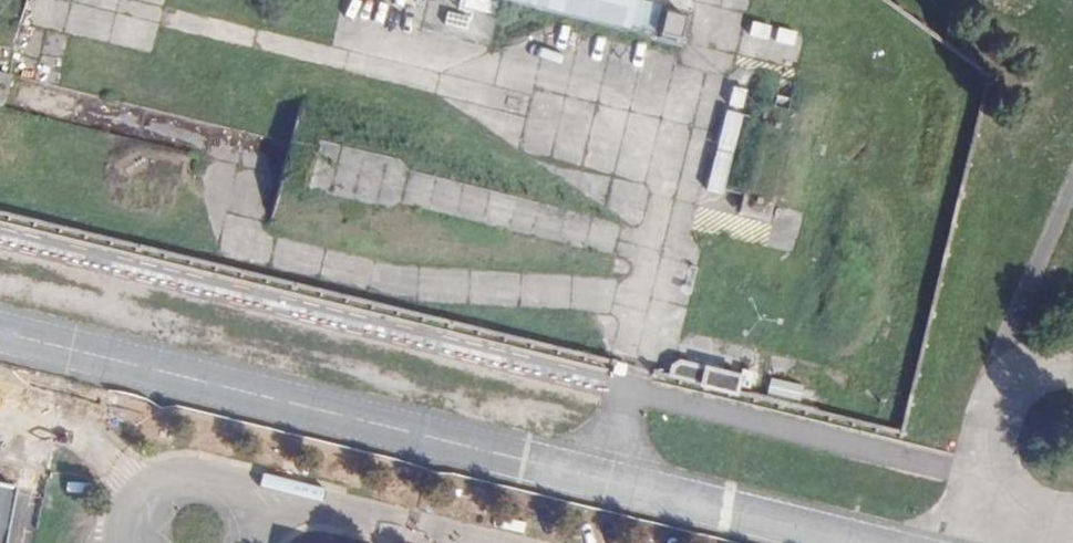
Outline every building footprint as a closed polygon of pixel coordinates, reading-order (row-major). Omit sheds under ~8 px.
[(495,11),(496,0),(461,0),(460,8),(495,11)] [(635,24),(635,21),(628,20),(633,0),(534,0),(635,24)] [(664,9),(658,33),(679,38),(685,14),(664,9)] [(742,52),(785,63),(793,32),(750,21),(742,52)] [(723,109),(717,138),(733,141),(739,112),(723,109)] [(679,360),(671,363),(669,375),(733,390),(737,374),(679,360)] [(733,390),(811,409),(817,385),(739,365),(737,374),(733,390)] [(0,487),(0,542),(11,489),(0,487)]
